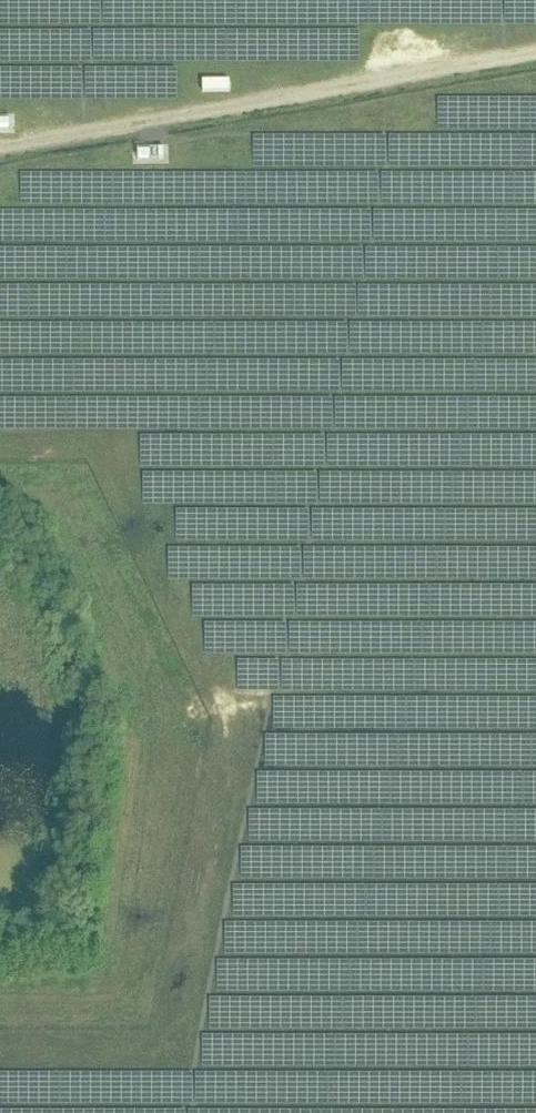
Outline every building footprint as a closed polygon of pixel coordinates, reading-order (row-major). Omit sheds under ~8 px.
[(0,121),(0,132),(19,129),(17,119),(0,121)]
